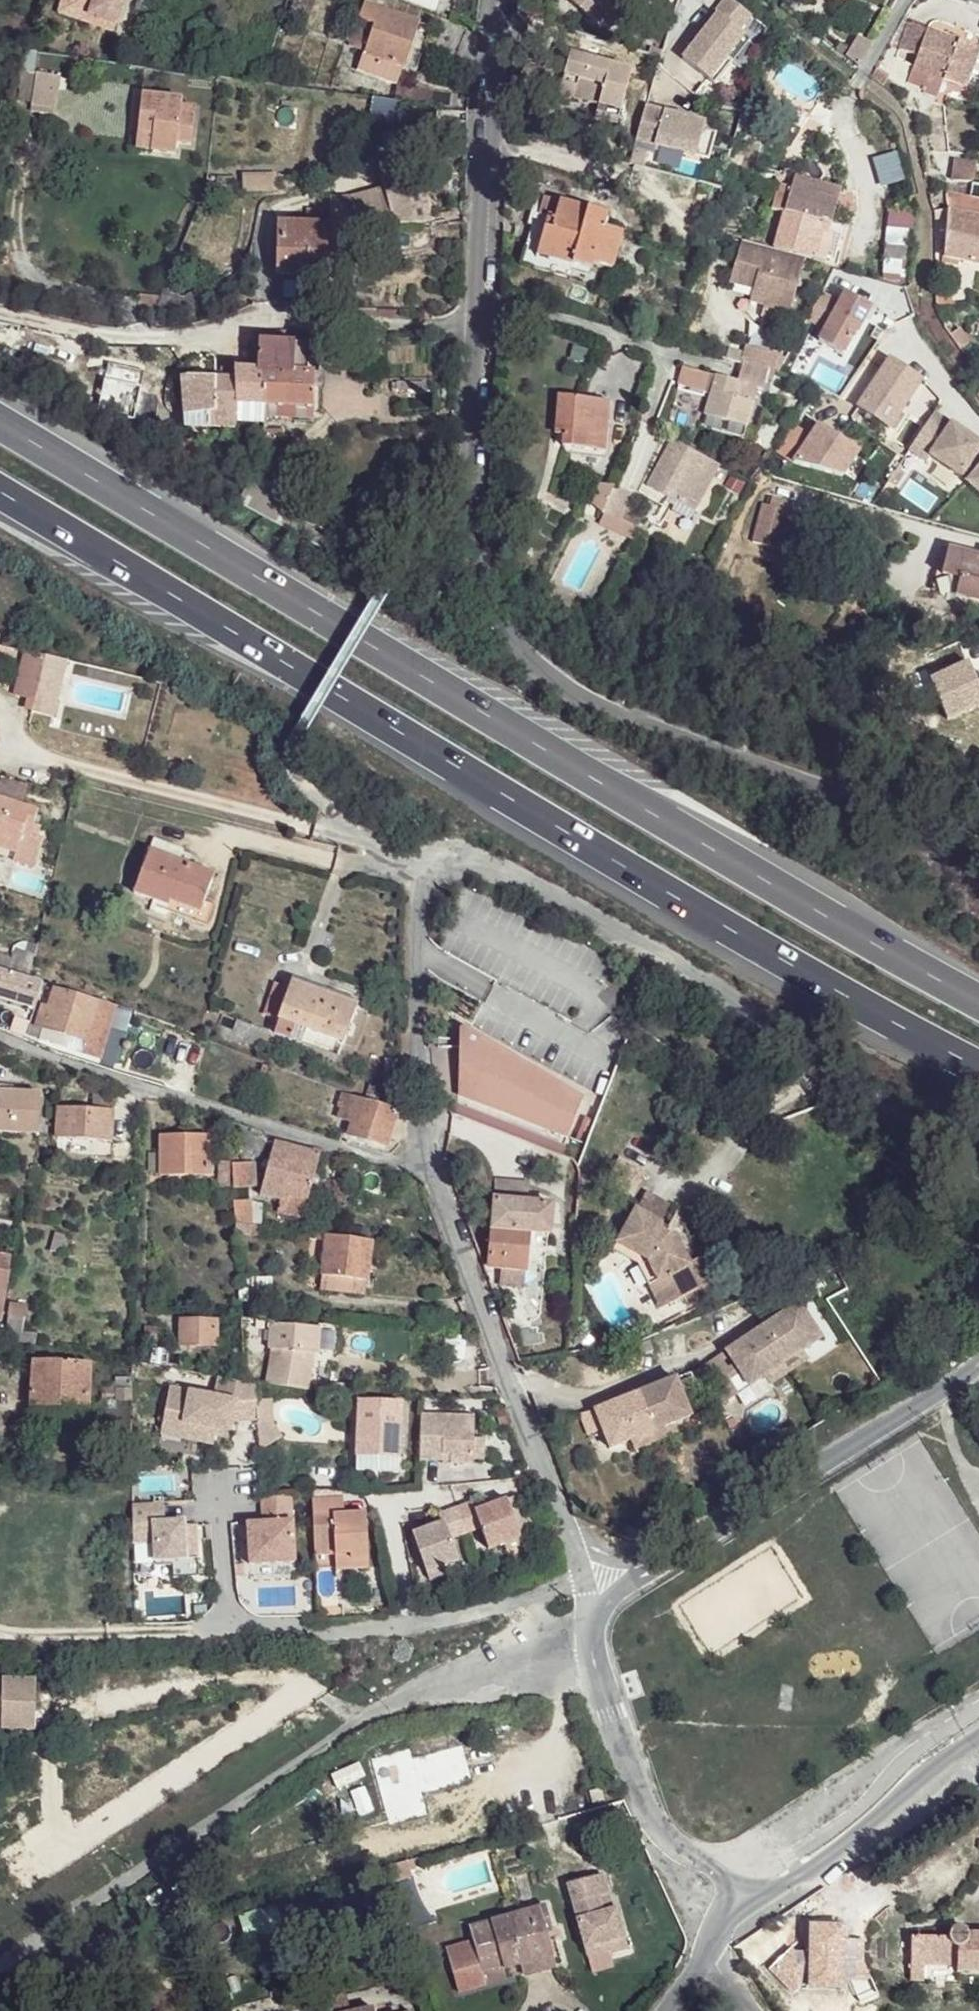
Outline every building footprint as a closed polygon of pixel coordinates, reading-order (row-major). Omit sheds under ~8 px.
[(62,16),(91,26),(93,19),(119,28),(129,0),(67,0),(62,16)] [(605,22),(613,13),(624,0),(579,0),(605,22)] [(613,13),(619,19),(634,0),(624,0),(613,13)] [(423,25),(373,4),(355,44),(366,49),(359,66),(397,83),(423,25)] [(754,23),(731,4),(718,19),(716,17),(700,36),(705,41),(686,64),(718,90),(736,68),(731,64),(747,43),(742,38),(754,23)] [(117,35),(119,28),(93,19),(91,26),(117,35)] [(929,32),(911,25),(902,52),(920,59),(929,32)] [(929,32),(920,59),(914,73),(968,93),(978,63),(978,49),(929,32)] [(638,71),(577,51),(571,72),(613,85),(605,107),(603,116),(623,123),(638,71)] [(864,56),(856,51),(849,61),(857,68),(862,60),(864,56)] [(37,68),(35,86),(57,88),(59,70),(37,68)] [(613,85),(571,72),(568,81),(583,87),(579,98),(605,107),(613,85)] [(583,87),(568,81),(565,93),(579,98),(583,87)] [(35,86),(33,100),(55,102),(57,88),(35,86)] [(195,91),(157,88),(152,127),(167,129),(166,143),(190,145),(191,135),(204,136),(208,110),(194,107),(195,91)] [(701,124),(642,106),(632,138),(639,140),(691,156),(699,131),(701,124)] [(167,129),(152,127),(151,141),(166,143),(167,129)] [(710,134),(699,131),(691,156),(703,159),(710,134)] [(639,140),(632,138),(625,162),(632,165),(639,140)] [(955,175),(971,181),(975,161),(955,156),(955,175)] [(406,161),(384,165),(388,191),(358,198),(335,199),(335,207),(335,217),(336,225),(340,225),(396,229),(415,228),(411,194),(406,161)] [(287,190),(289,175),(257,171),(255,186),(287,190)] [(429,193),(411,194),(415,228),(432,226),(429,193)] [(967,197),(953,194),(950,209),(971,214),(975,199),(967,197)] [(836,210),(790,197),(788,207),(784,219),(776,247),(836,265),(843,236),(830,233),(836,210)] [(607,276),(608,269),(627,274),(637,237),(617,231),(621,220),(573,207),(556,202),(552,221),(561,223),(569,225),(566,235),(558,233),(557,236),(551,260),(607,276)] [(950,209),(947,256),(978,264),(978,216),(971,214),(950,209)] [(907,260),(909,211),(886,210),(883,259),(907,260)] [(552,221),(545,219),(541,232),(557,236),(558,233),(561,223),(552,221)] [(336,225),(283,221),(279,272),(337,276),(340,225),(336,225)] [(569,225),(561,223),(558,233),(566,235),(569,225)] [(806,262),(743,244),(732,284),(769,295),(766,308),(791,315),(806,262)] [(948,291),(935,291),(936,305),(949,305),(948,291)] [(859,331),(872,304),(847,292),(841,302),(823,292),(809,319),(827,327),(821,339),(846,351),(856,330),(859,331)] [(295,347),(260,346),(261,366),(260,371),(260,409),(262,410),(264,410),(313,410),(312,376),(295,377),(295,351),(295,347)] [(315,352),(295,351),(295,377),(312,376),(315,377),(315,352)] [(921,382),(890,360),(856,408),(888,430),(921,382)] [(772,372),(745,365),(739,386),(762,392),(767,393),(772,372)] [(242,371),(224,370),(225,380),(242,380),(242,371)] [(254,372),(242,371),(242,380),(241,408),(260,409),(260,371),(254,372)] [(225,380),(219,379),(192,379),(192,389),(191,425),(240,429),(240,417),(241,408),(242,380),(225,380)] [(739,386),(717,380),(706,419),(751,431),(762,392),(739,386)] [(767,393),(762,392),(751,431),(748,443),(759,446),(771,395),(767,393)] [(577,398),(569,397),(565,428),(572,430),(577,398)] [(615,406),(577,398),(572,430),(568,448),(605,455),(615,406)] [(260,409),(241,408),(240,417),(259,417),(260,409)] [(935,417),(909,454),(927,467),(931,460),(962,482),(978,456),(978,448),(935,417)] [(751,431),(706,419),(702,430),(748,443),(751,431)] [(835,444),(806,433),(789,462),(804,468),(800,479),(819,486),(824,474),(828,461),(835,444)] [(722,470),(675,443),(651,487),(697,514),(722,470)] [(848,469),(828,461),(824,474),(842,482),(848,469)] [(967,486),(978,497),(978,473),(967,486)] [(775,498),(773,506),(766,504),(756,541),(791,552),(802,514),(788,510),(790,502),(775,498)] [(938,555),(931,590),(978,601),(978,563),(938,555)] [(51,658),(32,652),(21,693),(40,699),(51,658)] [(68,664),(51,658),(40,699),(35,713),(53,719),(68,664)] [(24,782),(0,776),(0,794),(20,799),(24,782)] [(0,800),(0,847),(17,853),(26,825),(30,810),(0,800)] [(38,812),(30,810),(26,825),(34,827),(36,823),(38,812)] [(44,826),(36,823),(34,827),(26,825),(17,853),(15,859),(36,866),(44,837),(41,836),(44,826)] [(214,876),(150,851),(134,892),(169,905),(171,901),(202,911),(206,902),(214,876)] [(215,905),(206,902),(202,911),(171,901),(169,905),(165,911),(209,926),(215,905)] [(32,1008),(40,977),(0,967),(0,1000),(32,1008)] [(357,1008),(290,983),(277,1019),(280,1021),(309,1031),(344,1042),(357,1008)] [(99,1003),(59,988),(39,1034),(66,1044),(70,1034),(83,1038),(79,1049),(99,1057),(116,1008),(99,1003)] [(252,1025),(237,1020),(234,1032),(249,1036),(252,1025)] [(309,1031),(280,1021),(278,1034),(304,1043),(309,1031)] [(457,1033),(457,1096),(567,1138),(582,1099),(461,1030),(457,1033)] [(0,1093),(0,1136),(37,1138),(39,1097),(0,1093)] [(95,1096),(93,1108),(113,1110),(114,1097),(95,1096)] [(359,1104),(341,1098),(333,1123),(353,1129),(359,1104)] [(362,1102),(359,1104),(353,1129),(351,1134),(390,1145),(397,1113),(362,1102)] [(93,1108),(58,1106),(58,1138),(111,1142),(113,1110),(93,1108)] [(211,1138),(163,1136),(162,1174),(211,1175),(211,1138)] [(321,1155),(275,1141),(262,1194),(281,1200),(284,1191),(308,1199),(321,1155)] [(233,1161),(222,1162),(221,1179),(234,1179),(233,1161)] [(257,1162),(233,1161),(234,1179),(234,1185),(252,1186),(254,1186),(254,1180),(258,1180),(257,1162)] [(533,1182),(500,1178),(498,1198),(530,1202),(533,1182)] [(234,1179),(221,1179),(223,1189),(235,1191),(234,1185),(234,1179)] [(308,1199),(284,1191),(281,1200),(279,1211),(303,1219),(308,1199)] [(498,1198),(496,1199),(491,1264),(527,1269),(531,1231),(551,1232),(553,1204),(530,1202),(498,1198)] [(252,1199),(236,1199),(237,1222),(253,1223),(252,1199)] [(663,1222),(638,1206),(617,1241),(648,1261),(671,1304),(686,1297),(714,1284),(701,1260),(693,1263),(674,1234),(673,1237),(658,1228),(663,1222)] [(253,1223),(237,1222),(238,1232),(261,1237),(263,1226),(253,1223)] [(372,1242),(329,1235),(324,1275),(368,1282),(372,1242)] [(617,1241),(603,1262),(618,1272),(651,1332),(692,1312),(686,1297),(671,1304),(648,1261),(617,1241)] [(9,1274),(10,1252),(0,1250),(0,1272),(9,1274)] [(0,1272),(0,1288),(7,1289),(9,1274),(0,1272)] [(368,1282),(324,1275),(322,1287),(368,1293),(368,1282)] [(270,1278),(241,1277),(242,1300),(270,1299),(270,1278)] [(821,1342),(802,1309),(761,1333),(789,1374),(807,1365),(802,1356),(821,1342)] [(217,1320),(180,1318),(180,1344),(217,1345),(217,1320)] [(320,1329),(271,1325),(272,1349),(304,1351),(313,1352),(317,1351),(320,1329)] [(155,1329),(144,1328),(144,1342),(154,1341),(155,1329)] [(789,1374),(761,1333),(751,1386),(765,1377),(770,1385),(789,1374)] [(169,1347),(152,1348),(151,1363),(170,1363),(170,1350),(169,1347)] [(304,1351),(272,1349),(271,1385),(306,1393),(309,1391),(312,1360),(304,1358),(304,1351)] [(313,1352),(304,1351),(304,1358),(312,1360),(313,1352)] [(717,1404),(737,1393),(730,1378),(736,1374),(731,1365),(728,1367),(723,1357),(702,1369),(717,1404)] [(92,1365),(36,1361),(32,1403),(90,1407),(92,1365)] [(216,1398),(173,1391),(165,1436),(217,1445),(220,1430),(234,1433),(236,1423),(259,1420),(258,1400),(258,1385),(221,1377),(216,1398)] [(135,1379),(119,1378),(119,1389),(119,1395),(119,1401),(134,1401),(135,1379)] [(693,1417),(679,1381),(640,1396),(616,1404),(608,1407),(596,1413),(612,1449),(634,1442),(638,1450),(677,1435),(675,1425),(693,1417)] [(359,1398),(343,1396),(343,1420),(358,1420),(359,1403),(359,1398)] [(274,1399),(258,1400),(259,1420),(260,1435),(269,1447),(284,1436),(276,1423),(274,1399)] [(90,1407),(32,1403),(31,1418),(89,1422),(90,1407)] [(403,1405),(359,1403),(358,1420),(356,1453),(402,1458),(403,1405)] [(480,1418),(426,1415),(424,1459),(454,1462),(454,1466),(478,1467),(478,1463),(478,1440),(480,1418)] [(488,1441),(478,1440),(478,1463),(489,1463),(488,1441)] [(402,1458),(356,1453),(356,1471),(401,1475),(402,1458)] [(342,1492),(312,1491),(313,1503),(343,1502),(342,1492)] [(263,1497),(264,1520),(249,1521),(251,1562),(295,1560),(292,1493),(263,1497)] [(472,1502),(456,1507),(468,1535),(483,1529),(493,1548),(506,1542),(523,1536),(508,1498),(476,1508),(472,1502)] [(165,1500),(134,1501),(134,1539),(154,1538),(155,1558),(171,1557),(172,1562),(172,1576),(198,1574),(196,1522),(185,1523),(185,1518),(165,1519),(165,1500)] [(343,1502),(313,1503),(314,1510),(315,1562),(343,1561),(342,1555),(350,1555),(352,1563),(369,1562),(365,1516),(344,1517),(343,1502)] [(445,1523),(414,1535),(428,1574),(445,1566),(461,1561),(452,1539),(468,1535),(456,1507),(443,1514),(445,1523)] [(523,1536),(506,1542),(510,1551),(526,1545),(523,1536)] [(342,1575),(369,1574),(369,1562),(352,1563),(350,1555),(342,1555),(343,1561),(342,1575)] [(445,1566),(428,1574),(432,1583),(449,1576),(445,1566)] [(0,1677),(0,1721),(4,1721),(5,1729),(37,1730),(37,1678),(0,1677)] [(617,1898),(612,1878),(580,1886),(597,1958),(619,1952),(618,1945),(634,1941),(627,1911),(621,1912),(607,1915),(604,1901),(617,1898)] [(621,1912),(617,1898),(604,1901),(607,1915),(621,1912)] [(556,1906),(547,1909),(556,1935),(563,1934),(556,1906)] [(547,1909),(482,1927),(485,1940),(495,1973),(514,1968),(515,1971),(531,1969),(532,1976),(564,1968),(556,1935),(547,1909)] [(917,1938),(919,1956),(926,1957),(928,1966),(933,1966),(964,1967),(964,1974),(978,1973),(978,1936),(974,1935),(969,1932),(964,1931),(958,1933),(954,1940),(917,1938)] [(495,1973),(485,1940),(459,1947),(472,1992),(497,1985),(495,1973)] [(637,1952),(634,1941),(618,1945),(619,1952),(620,1957),(637,1952)] [(933,1981),(933,1966),(928,1966),(918,1966),(918,1981),(933,1981)] [(514,1968),(495,1973),(497,1985),(497,1987),(532,1976),(531,1969),(515,1971),(514,1968)] [(335,2005),(336,2010),(358,2010),(355,2002),(335,2005)]
